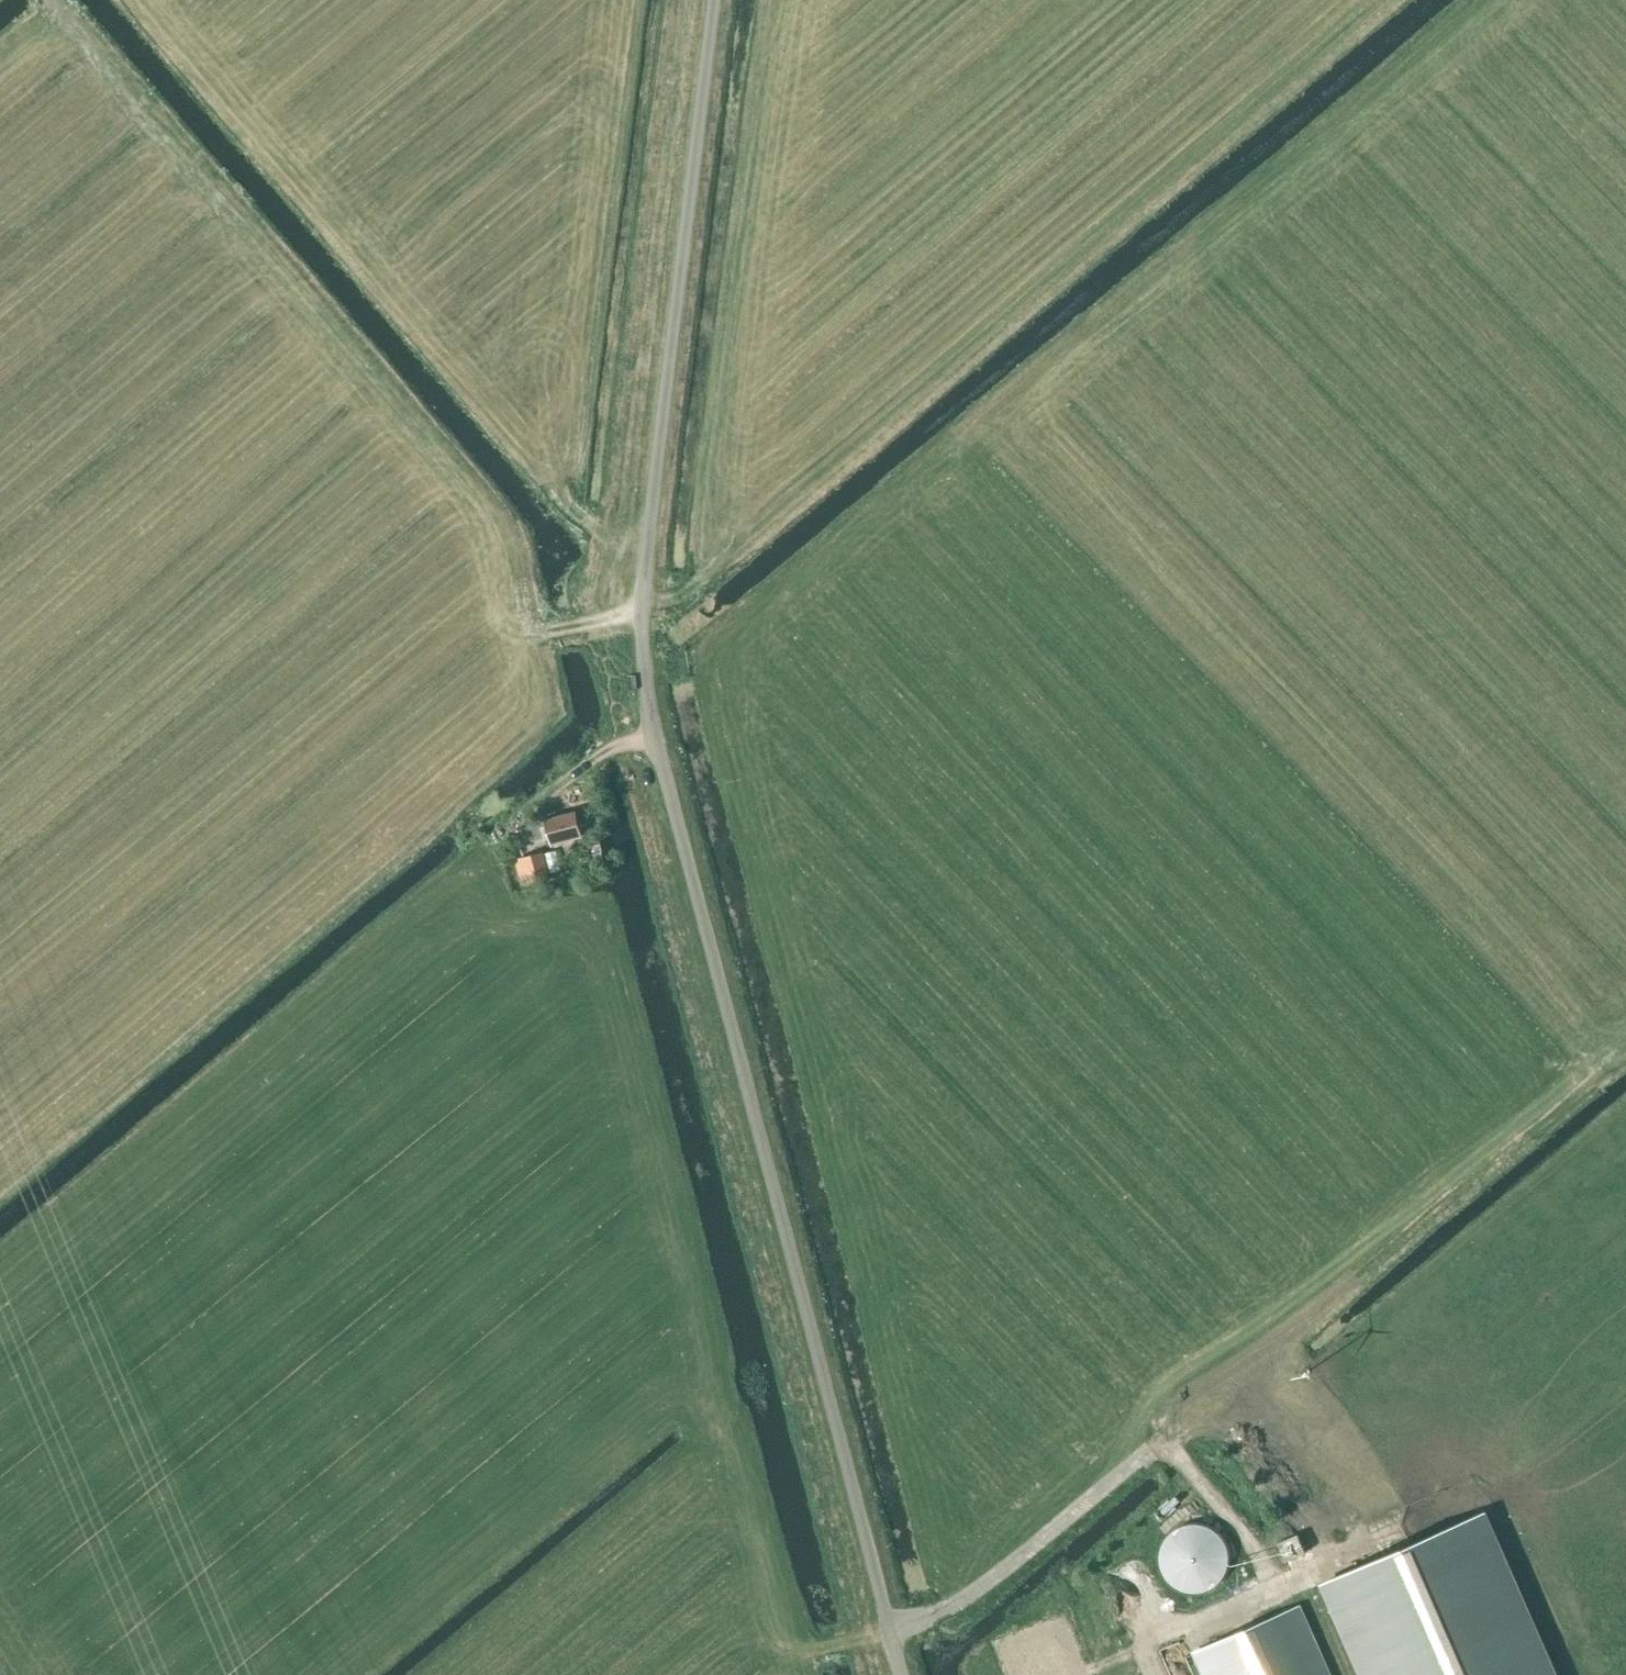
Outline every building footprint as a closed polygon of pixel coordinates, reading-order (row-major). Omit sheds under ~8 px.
[(546,819),(528,824),(532,839),(549,835),(551,842),(581,835),(575,812),(546,820),(546,819)] [(542,851),(520,857),(527,883),(549,877),(542,851)] [(1480,1512),(1323,1581),(1364,1674),(1552,1674),(1480,1512)] [(1200,1523),(1194,1523),(1187,1523),(1181,1525),(1176,1527),(1170,1531),(1166,1535),(1160,1543),(1158,1552),(1157,1558),(1157,1563),(1158,1568),(1160,1573),(1163,1578),(1166,1583),(1171,1588),(1177,1591),(1184,1594),(1190,1596),(1197,1596),(1205,1594),(1212,1591),(1218,1588),(1222,1583),(1227,1576),(1229,1569),(1230,1562),(1230,1556),(1229,1550),(1228,1545),(1225,1540),(1222,1536),(1217,1531),(1212,1527),(1206,1525),(1200,1523)] [(1300,1609),(1194,1654),(1203,1674),(1328,1674),(1300,1609)]
